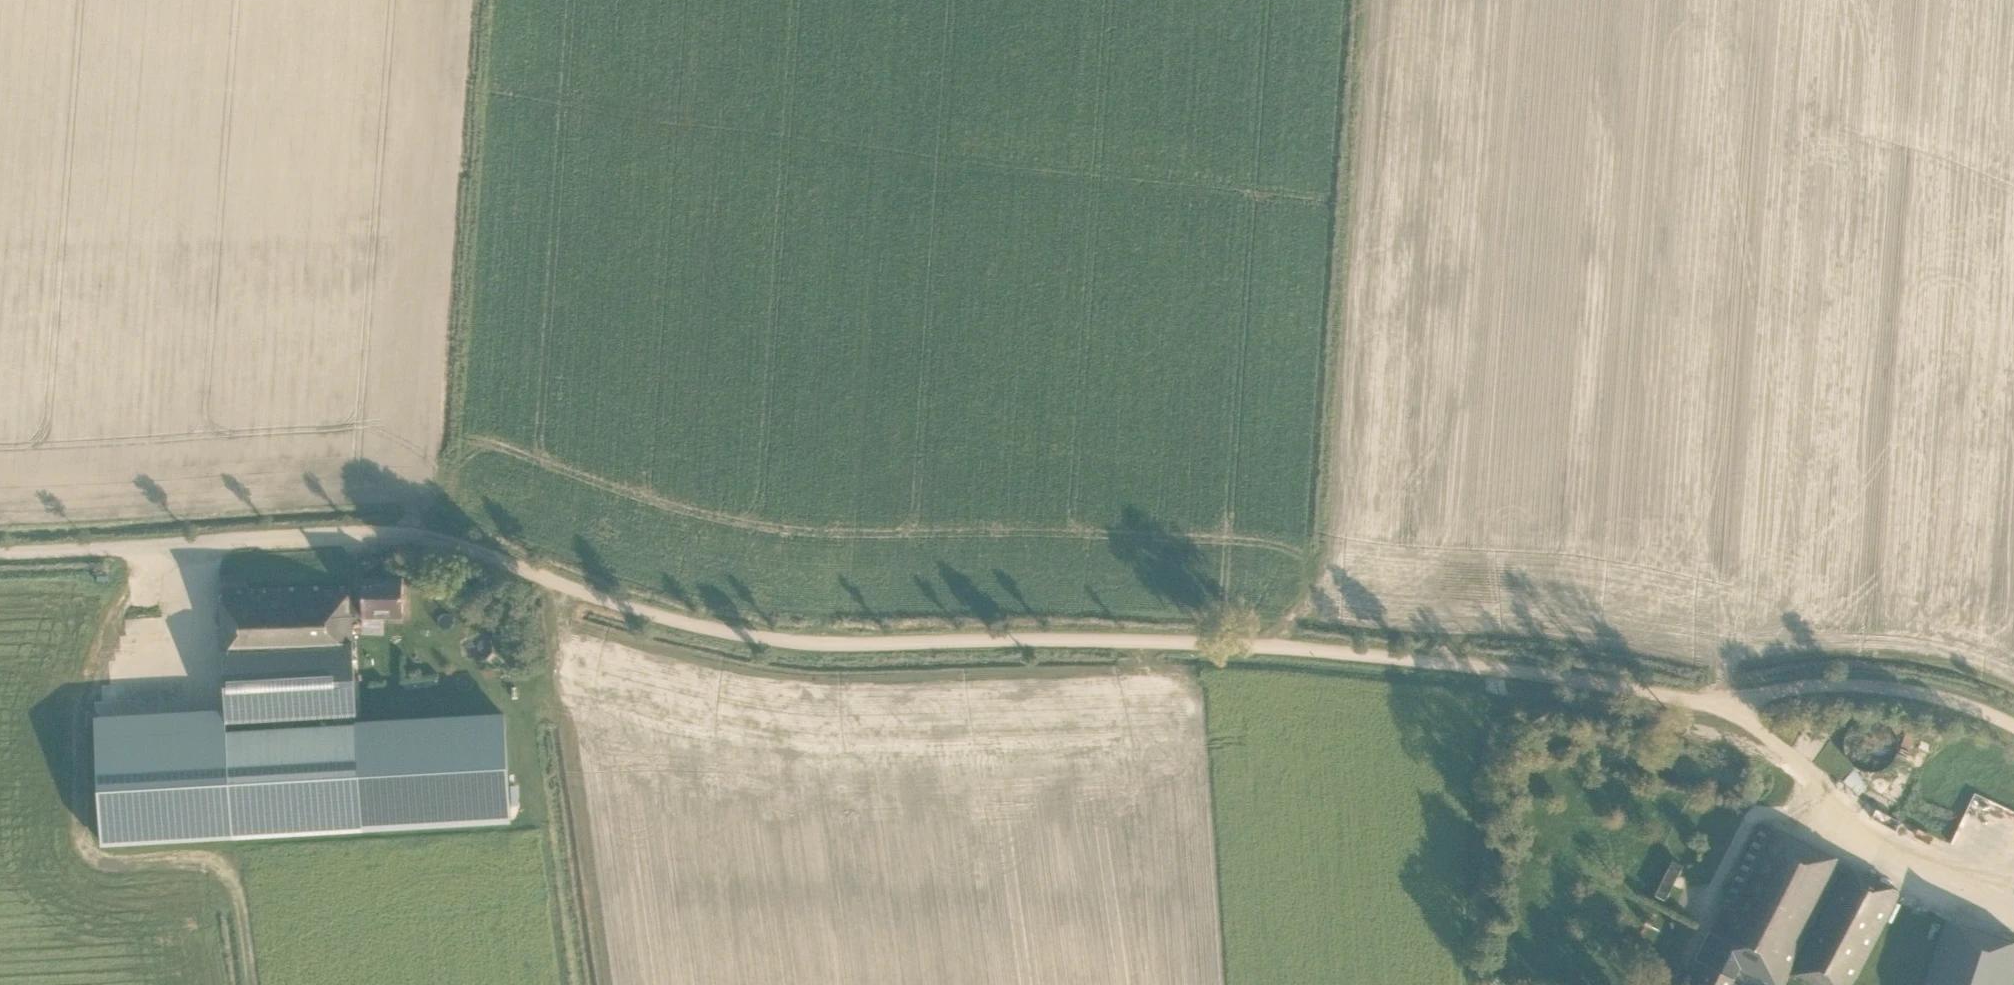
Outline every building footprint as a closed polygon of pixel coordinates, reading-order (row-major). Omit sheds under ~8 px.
[(273,728),(97,738),(103,842),(511,819),(505,715),(294,727),(294,717),(358,714),(352,612),(363,612),(363,617),(404,617),(404,578),(363,578),(363,599),(351,599),(350,585),(247,588),(246,574),(221,574),(226,722),(273,719),(273,728)] [(170,689),(190,639),(178,634),(158,685),(170,689)] [(1897,754),(1898,720),(1860,718),(1858,752),(1897,754)] [(1916,761),(1922,734),(1912,731),(1906,758),(1916,761)] [(1732,981),(1740,966),(1776,984),(1782,984),(1789,970),(1819,984),(1851,984),(1899,890),(1764,821),(1709,930),(1722,937),(1698,984),(1739,984),(1732,981)] [(2013,981),(2013,941),(1948,920),(1927,984),(2013,984),(2013,981)]
